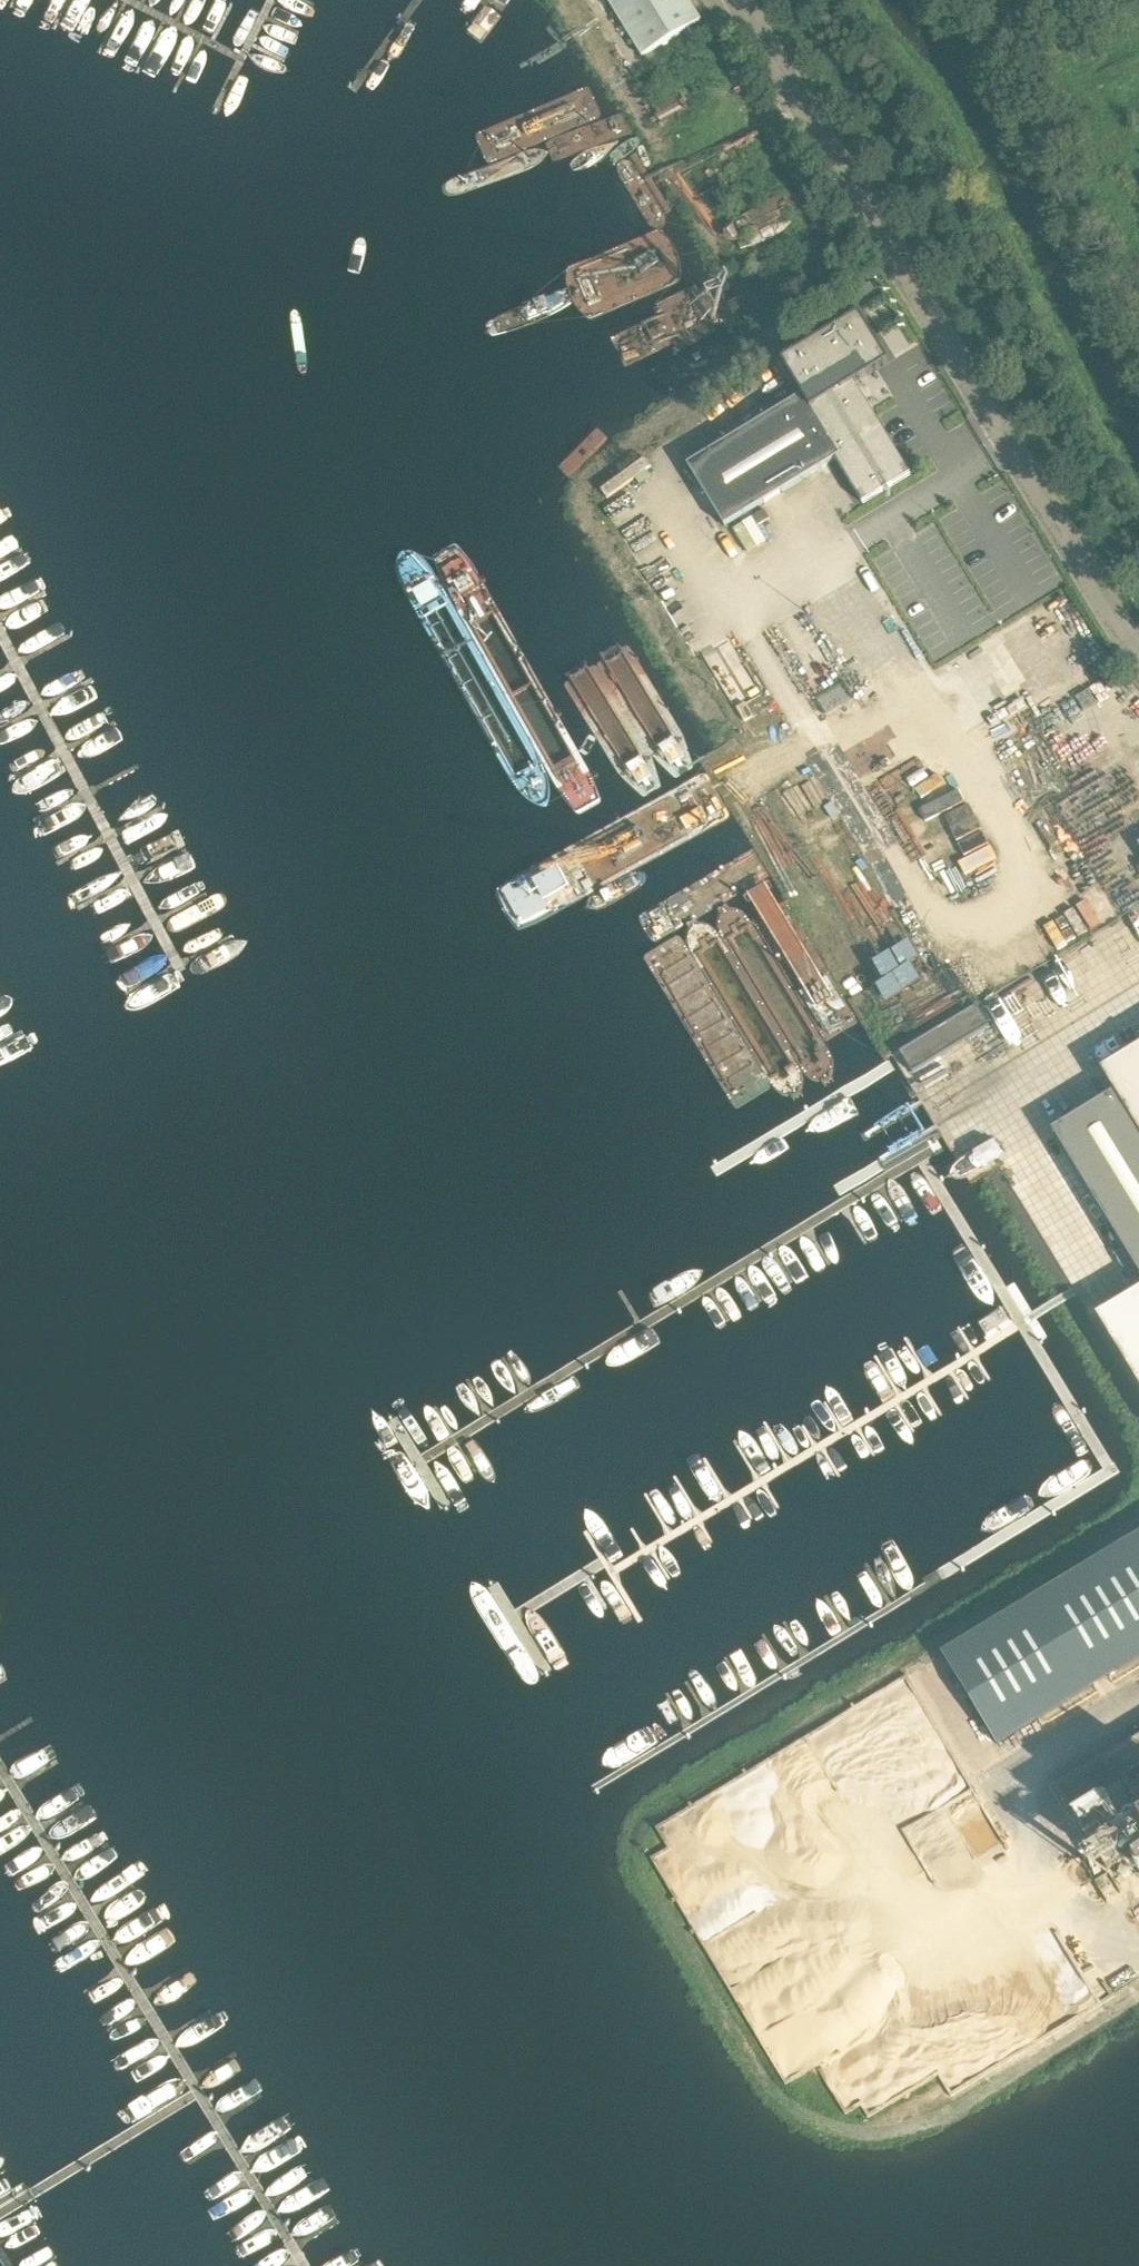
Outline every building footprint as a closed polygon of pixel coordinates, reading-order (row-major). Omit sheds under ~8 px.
[(643,57),(653,51),(701,20),(689,0),(608,0),(643,57)] [(756,230),(802,205),(793,189),(747,214),(756,230)] [(868,403),(856,384),(891,362),(863,315),(785,361),(804,395),(688,466),(725,527),(837,459),(864,504),(911,475),(868,403)] [(1053,1131),(1138,1272),(1138,1047),(1101,1070),(1116,1093),(1053,1131)] [(1138,1659),(1138,1533),(1032,1598),(942,1652),(998,1745),(1138,1659)] [(1097,1764),(1058,1788),(1074,1814),(1073,1815),(1105,1866),(1128,1851),(1138,1870),(1138,1738),(1097,1764)]
